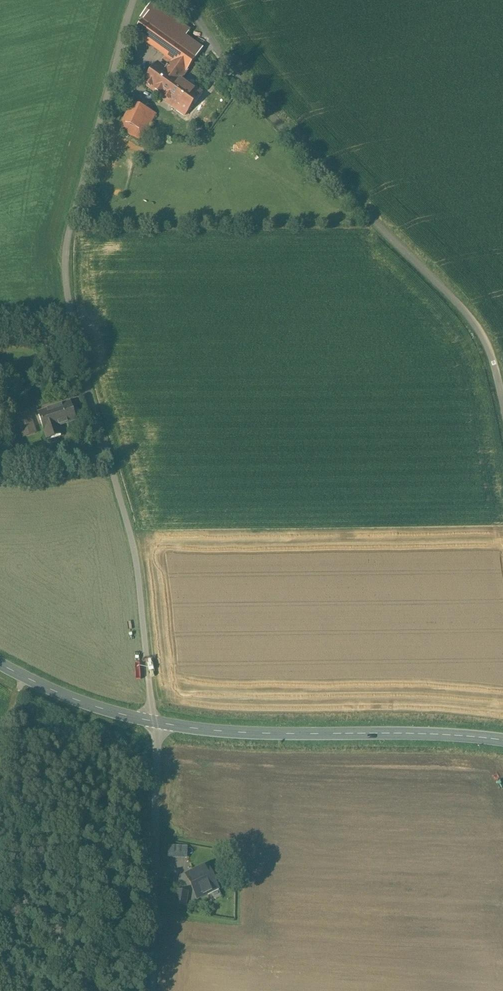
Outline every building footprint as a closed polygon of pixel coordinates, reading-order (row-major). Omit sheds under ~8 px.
[(136,34),(173,60),(167,69),(159,63),(145,83),(172,103),(186,84),(180,80),(203,49),(186,36),(190,31),(152,4),(141,19),(145,21),(136,34)] [(186,84),(172,103),(171,105),(185,115),(201,91),(187,82),(186,84)] [(132,102),(122,122),(146,133),(155,113),(132,102)] [(70,404),(38,414),(44,431),(45,431),(48,440),(48,439),(60,435),(60,436),(61,436),(57,426),(76,420),(70,404)] [(26,405),(14,410),(16,416),(28,412),(30,420),(31,420),(26,405)] [(28,412),(16,416),(23,437),(35,433),(30,420),(28,412)] [(187,847),(169,847),(169,856),(186,857),(187,847)] [(206,865),(186,875),(197,898),(218,888),(206,865)] [(187,893),(178,891),(176,903),(185,905),(187,893)]
